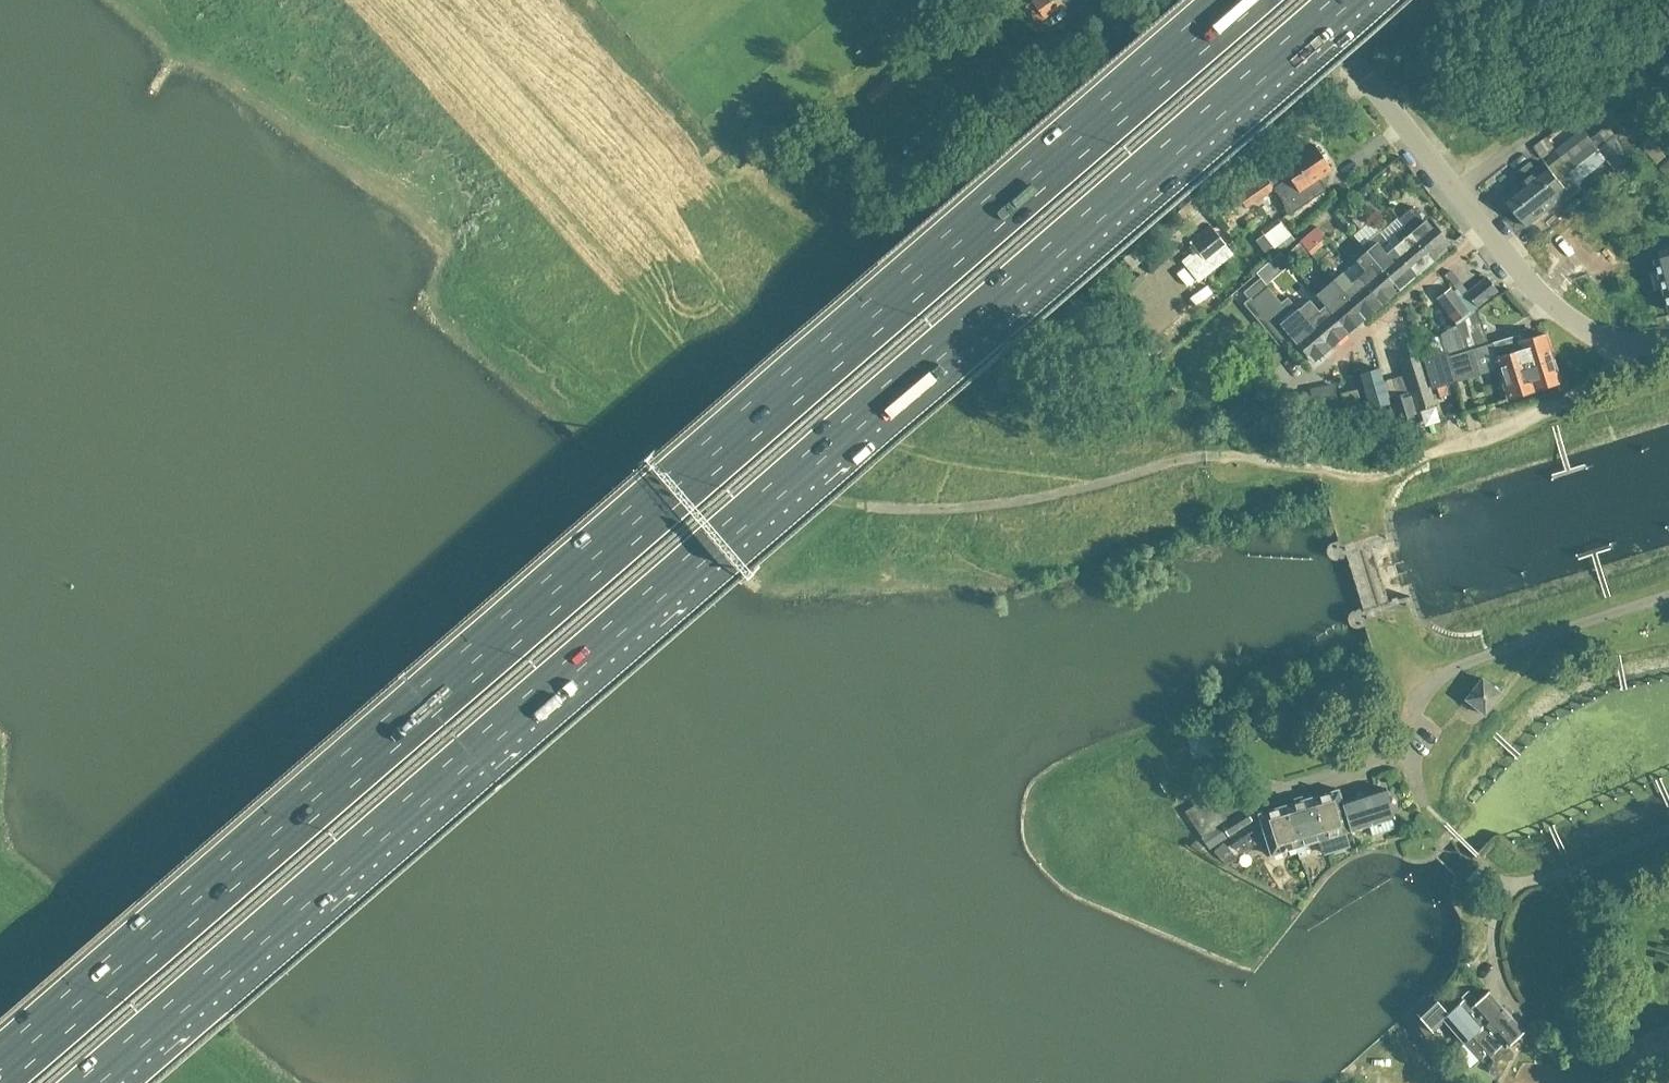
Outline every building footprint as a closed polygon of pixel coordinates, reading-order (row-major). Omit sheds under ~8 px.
[(1060,0),(1033,0),(1032,1),(1044,19),(1064,5),(1060,0)] [(1589,137),(1597,148),(1613,135),(1604,125),(1589,137)] [(1555,148),(1570,168),(1596,149),(1597,148),(1582,128),(1555,148)] [(1630,156),(1613,135),(1597,148),(1606,159),(1614,169),(1630,156)] [(1326,189),(1318,178),(1331,169),(1314,144),(1237,196),(1245,206),(1273,187),(1291,213),(1326,189)] [(1570,168),(1567,171),(1576,183),(1606,159),(1597,148),(1596,149),(1570,168)] [(1668,175),(1668,158),(1660,167),(1668,175)] [(1514,211),(1557,177),(1546,162),(1536,170),(1530,162),(1517,172),(1523,179),(1502,196),(1514,211)] [(1559,205),(1580,188),(1576,183),(1567,171),(1558,178),(1557,177),(1514,211),(1526,226),(1556,201),(1559,205)] [(1366,183),(1356,192),(1361,198),(1369,199),(1375,194),(1366,183)] [(1450,245),(1427,219),(1425,221),(1412,206),(1397,219),(1404,227),(1432,260),(1450,245)] [(1170,217),(1160,225),(1168,234),(1177,225),(1170,217)] [(1195,248),(1182,258),(1198,279),(1232,254),(1226,245),(1215,231),(1211,225),(1189,240),(1194,246),(1195,248)] [(1432,260),(1404,227),(1388,240),(1379,230),(1378,231),(1416,275),(1432,260)] [(1308,231),(1299,239),(1307,248),(1312,253),(1321,245),(1308,231)] [(1416,275),(1378,231),(1362,245),(1367,251),(1367,252),(1399,289),(1416,275)] [(1299,239),(1285,252),(1292,261),(1307,248),(1299,239)] [(1399,289),(1367,252),(1358,259),(1350,266),(1382,303),(1399,289)] [(1655,260),(1668,310),(1668,256),(1655,260)] [(1264,261),(1254,270),(1260,277),(1265,283),(1275,274),(1264,261)] [(1382,303),(1350,266),(1343,272),(1342,271),(1332,280),(1336,284),(1365,318),(1382,303)] [(1365,318),(1336,284),(1332,280),(1328,274),(1311,289),(1325,305),(1348,332),(1365,318)] [(1477,306),(1497,290),(1486,276),(1466,292),(1477,306)] [(1332,345),(1299,308),(1299,309),(1287,296),(1281,302),(1259,278),(1243,292),(1249,299),(1245,303),(1262,322),(1273,313),(1315,360),(1332,345)] [(1469,311),(1450,287),(1436,298),(1455,322),(1469,311)] [(1348,332),(1325,305),(1319,310),(1310,299),(1299,308),(1332,345),(1338,340),(1348,332)] [(1552,358),(1544,333),(1519,340),(1517,334),(1493,341),(1493,343),(1488,344),(1478,310),(1461,321),(1471,356),(1476,355),(1481,373),(1499,367),(1501,373),(1552,358)] [(1471,356),(1461,321),(1441,332),(1448,354),(1456,380),(1481,373),(1476,355),(1471,356)] [(1456,382),(1456,380),(1448,354),(1427,361),(1435,388),(1456,382)] [(1560,383),(1552,358),(1501,373),(1509,398),(1560,383)] [(1391,400),(1380,365),(1361,372),(1372,406),(1391,400)] [(1404,372),(1409,388),(1411,396),(1415,407),(1435,401),(1424,366),(1404,372)] [(1335,383),(1309,388),(1310,391),(1297,394),(1301,415),(1339,407),(1335,383)] [(1415,407),(1411,396),(1409,388),(1391,394),(1398,418),(1405,416),(1410,431),(1421,427),(1416,413),(1415,407)] [(1365,412),(1359,390),(1341,394),(1346,417),(1365,412)] [(1382,545),(1343,559),(1363,614),(1388,605),(1379,580),(1393,575),(1382,545)] [(1485,713),(1501,692),(1482,677),(1466,698),(1466,699),(1471,703),(1485,713)] [(1223,750),(1218,729),(1187,737),(1192,757),(1223,750)] [(1384,787),(1342,800),(1349,830),(1369,824),(1372,835),(1395,828),(1392,817),(1393,817),(1384,787)] [(1325,838),(1349,830),(1342,800),(1339,790),(1339,789),(1305,799),(1317,840),(1320,851),(1328,848),(1325,838)] [(1222,822),(1228,818),(1210,792),(1185,811),(1198,832),(1200,836),(1219,824),(1222,822)] [(1304,844),(1317,840),(1305,799),(1302,800),(1301,796),(1291,799),(1293,802),(1284,805),(1296,846),(1297,846),(1300,856),(1307,854),(1304,844)] [(1270,854),(1296,846),(1284,805),(1258,813),(1270,854)] [(1244,808),(1228,818),(1222,822),(1228,833),(1251,820),(1244,808)] [(1254,844),(1247,833),(1233,843),(1239,853),(1254,844)] [(1476,866),(1466,878),(1477,888),(1485,880),(1488,877),(1476,866)] [(1476,1039),(1507,1011),(1488,990),(1476,1001),(1467,991),(1461,996),(1463,999),(1448,1012),(1434,997),(1417,1013),(1413,1016),(1425,1036),(1445,1019),(1464,1041),(1466,1040),(1472,1034),(1476,1039)] [(1507,1046),(1525,1030),(1507,1011),(1476,1039),(1486,1050),(1496,1061),(1492,1070),(1502,1075),(1513,1052),(1507,1046)] [(1472,1034),(1466,1040),(1480,1055),(1486,1050),(1476,1039),(1472,1034)]
